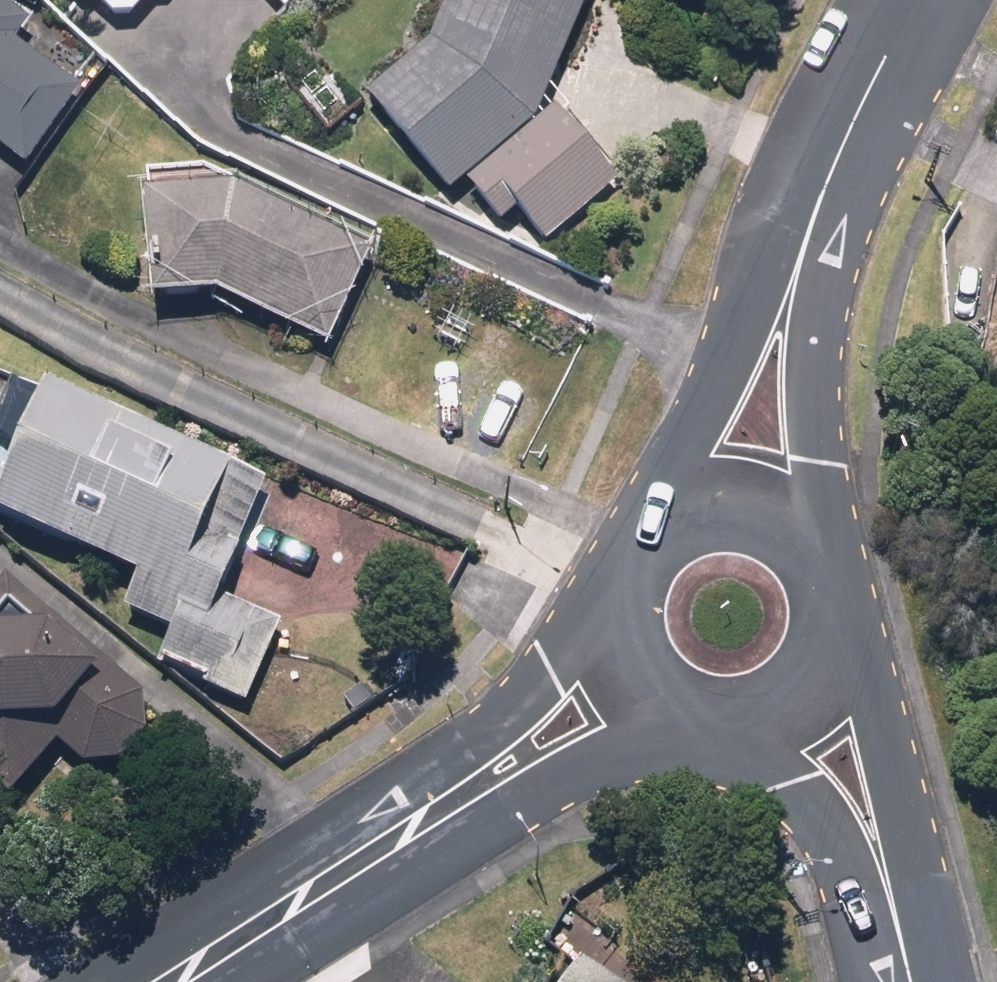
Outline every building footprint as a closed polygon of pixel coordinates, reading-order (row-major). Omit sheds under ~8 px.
[(69,11),(73,6),(114,40),(147,1),(156,8),(163,0),(56,0),(69,11)] [(356,107),(440,204),(520,135),(580,0),(443,0),(423,50),(356,107)] [(22,177),(76,99),(6,52),(18,34),(0,22),(0,162),(22,177)] [(548,115),(459,192),(493,232),(506,220),(536,255),(612,190),(548,115)] [(211,308),(320,355),(363,257),(223,201),(129,209),(138,314),(211,308)] [(268,499),(0,384),(0,462),(3,463),(0,471),(0,538),(125,592),(111,624),(158,644),(144,676),(209,704),(232,651),(264,664),(280,627),(223,602),(268,499)] [(73,774),(116,770),(135,748),(133,710),(0,597),(0,810),(48,753),(73,774)] [(573,961),(556,981),(600,981),(573,961)]
